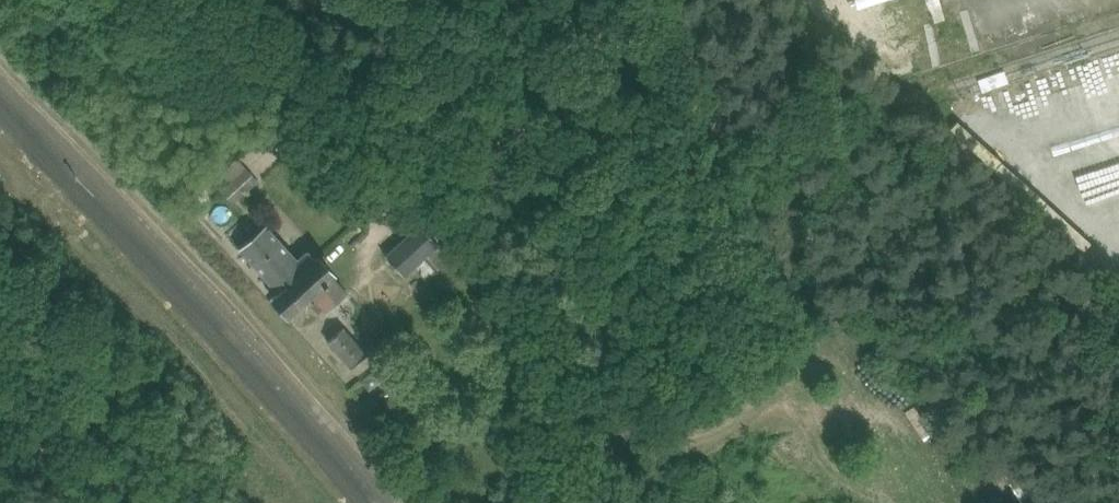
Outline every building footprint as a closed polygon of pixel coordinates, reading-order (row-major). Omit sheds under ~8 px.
[(232,203),(258,180),(238,158),(231,165),(224,158),(217,164),(232,181),(219,191),(232,203)] [(428,281),(452,259),(436,240),(439,237),(435,234),(432,236),(427,231),(431,228),(427,224),(424,227),(422,224),(394,249),(391,245),(388,248),(391,251),(386,255),(389,259),(387,262),(390,265),(392,263),(397,268),(394,271),(398,275),(401,272),(403,275),(408,271),(411,274),(414,270),(411,266),(413,265),(428,281)] [(315,260),(314,259),(314,260),(306,251),(298,259),(268,226),(241,250),(279,292),(279,291),(280,292),(315,260)] [(290,315),(308,299),(313,295),(317,300),(313,304),(320,311),(324,308),(325,309),(346,290),(333,276),(335,275),(318,256),(314,259),(315,260),(280,292),(279,291),(279,292),(273,297),(290,315)] [(344,325),(329,337),(352,366),(368,354),(344,325)]
